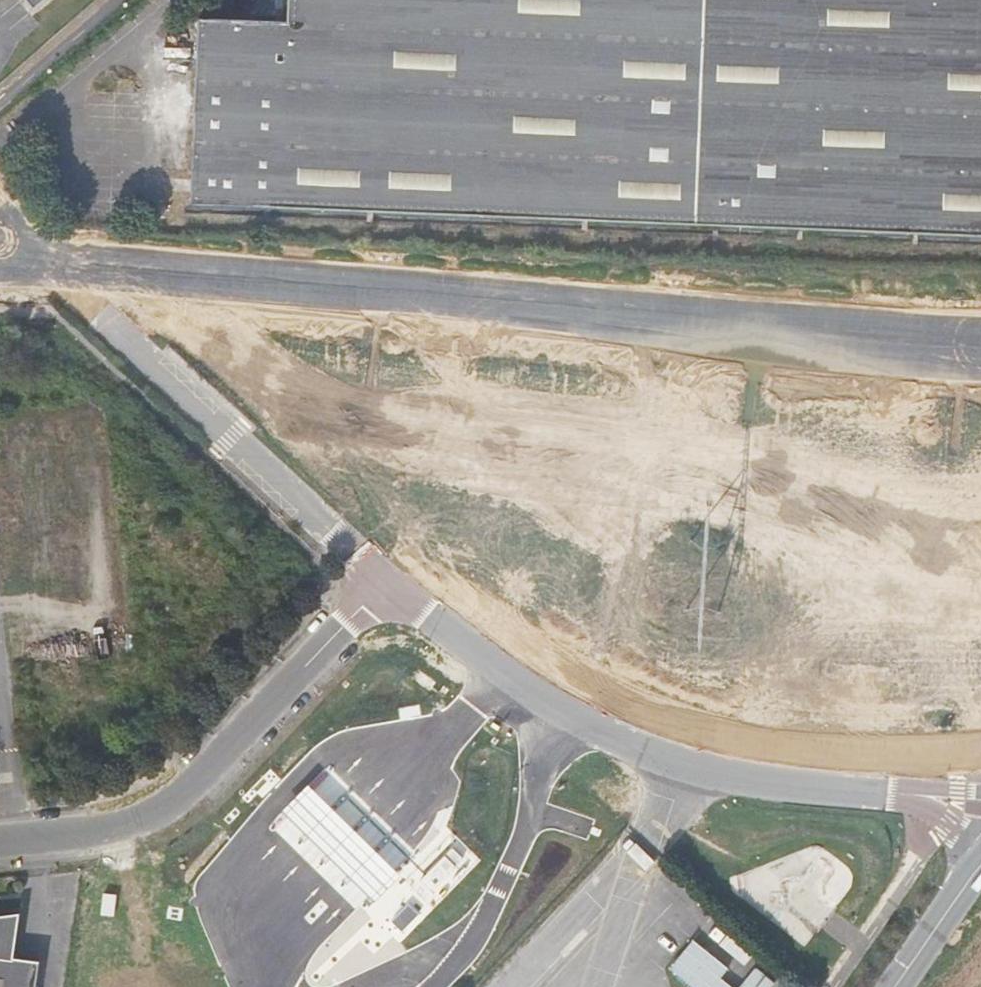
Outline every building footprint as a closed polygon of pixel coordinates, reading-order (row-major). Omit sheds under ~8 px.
[(33,10),(45,0),(25,0),(33,10)] [(276,23),(187,21),(183,208),(980,228),(980,0),(277,0),(276,23)] [(41,965),(17,961),(23,917),(0,920),(0,986),(38,986),(41,965)] [(704,957),(680,985),(683,986),(737,986),(738,986),(704,957)]
